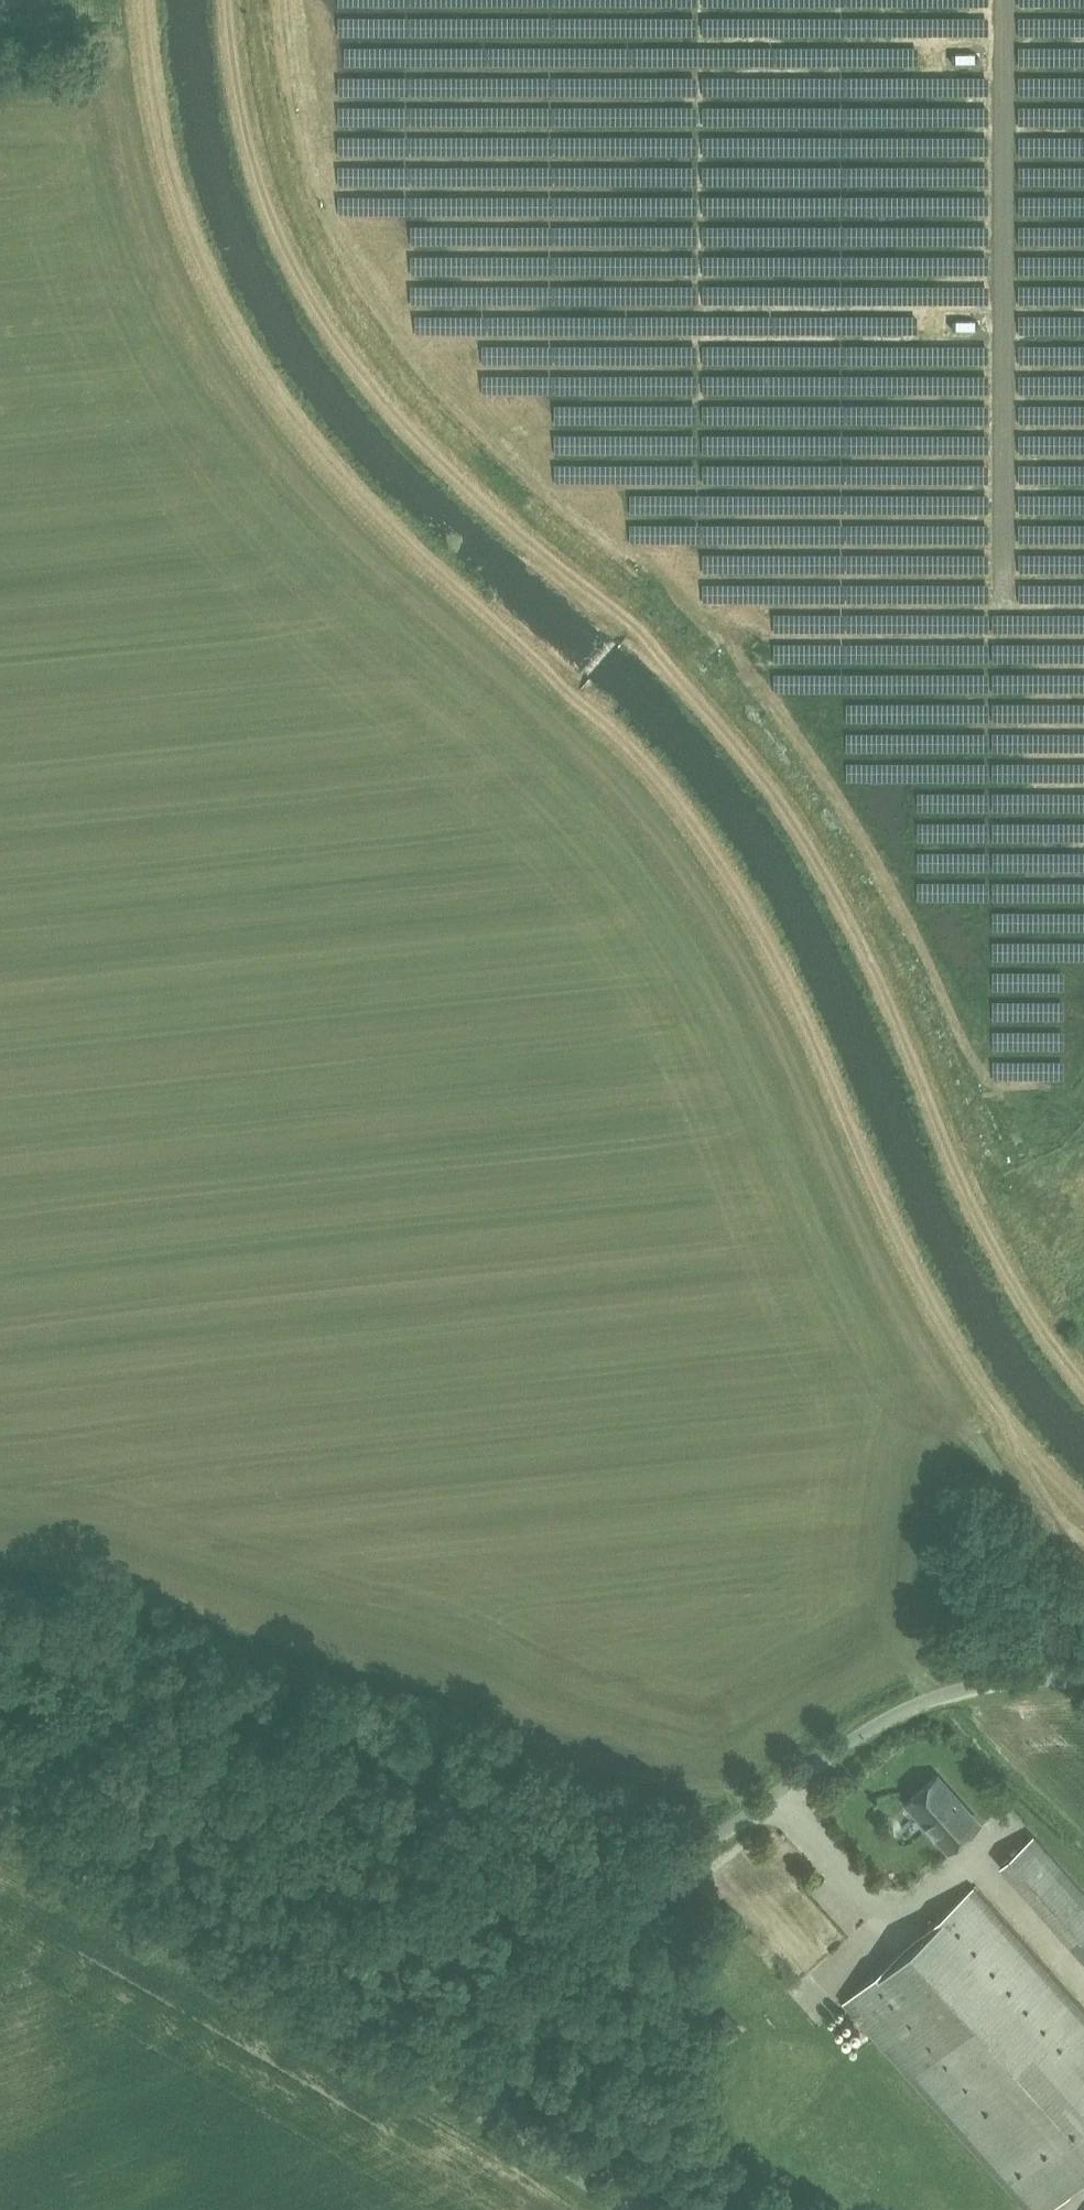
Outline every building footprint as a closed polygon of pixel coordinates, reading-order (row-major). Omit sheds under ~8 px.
[(949,1849),(979,1823),(937,1775),(907,1801),(949,1849)] [(1042,1828),(1007,1858),(1083,1947),(1083,1877),(1042,1828)] [(1083,2179),(1083,2008),(975,1885),(842,2003),(970,2148),(972,2146),(1028,2209),(1049,2209),(1083,2179)]
